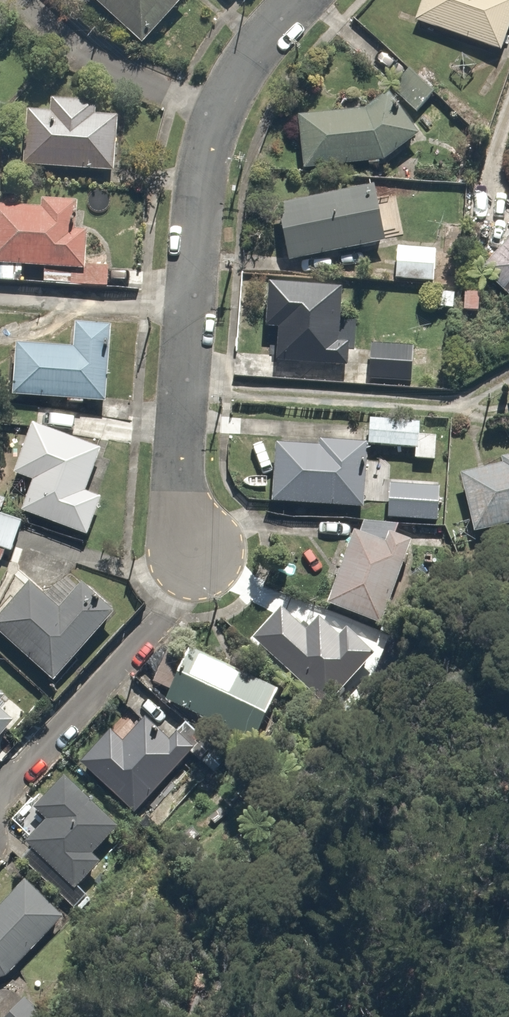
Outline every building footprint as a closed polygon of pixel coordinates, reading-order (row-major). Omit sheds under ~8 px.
[(184,0),(91,0),(143,46),(184,0)] [(508,36),(508,0),(425,0),(417,22),(503,53),(508,36)] [(391,88),(416,110),(434,89),(409,67),(391,88)] [(366,107),(298,114),(305,165),(384,158),(417,131),(389,91),(366,107)] [(115,176),(117,118),(100,117),(100,106),(51,104),(50,116),(26,116),(24,173),(115,176)] [(386,242),(376,190),(278,209),(288,261),(386,242)] [(0,211),(0,278),(17,278),(17,272),(43,274),(43,286),(104,288),(105,267),(85,266),(87,231),(78,230),(80,206),(44,205),(43,213),(0,211)] [(481,274),(508,300),(508,244),(481,274)] [(436,250),(396,248),(394,281),(434,283),(436,250)] [(342,286),(269,281),(266,324),(279,324),(277,359),(348,365),(349,340),(338,340),(342,286)] [(108,404),(112,330),(74,328),(73,349),(15,347),(13,399),(108,404)] [(414,344),(373,343),(371,381),(412,383),(414,344)] [(441,423),(371,418),(369,448),(415,451),(414,461),(439,463),(441,423)] [(103,452),(32,426),(13,476),(32,483),(20,516),(86,540),(101,501),(87,496),(103,452)] [(365,503),(368,449),(354,448),(355,440),(320,438),(319,448),(277,446),(273,510),(350,515),(350,502),(365,503)] [(460,478),(475,536),(508,528),(508,454),(504,455),(507,466),(460,478)] [(359,537),(354,535),(328,609),(390,630),(417,549),(397,542),(402,528),(366,516),(359,537)] [(0,614),(0,639),(48,687),(118,617),(86,585),(80,591),(69,580),(48,601),(31,583),(0,614)] [(282,611),(251,647),(327,713),(377,656),(351,633),(346,640),(326,622),(312,637),(282,611)] [(282,691),(186,651),(164,705),(260,745),(282,691)] [(9,744),(3,740),(7,734),(14,740),(24,728),(16,721),(36,698),(0,668),(0,755),(9,744)] [(107,732),(80,765),(138,814),(189,754),(150,721),(127,748),(107,732)] [(94,859),(122,827),(65,778),(35,815),(45,824),(26,846),(31,850),(20,862),(70,904),(103,866),(94,859)] [(14,981),(63,918),(25,883),(0,911),(0,983),(14,981)]
